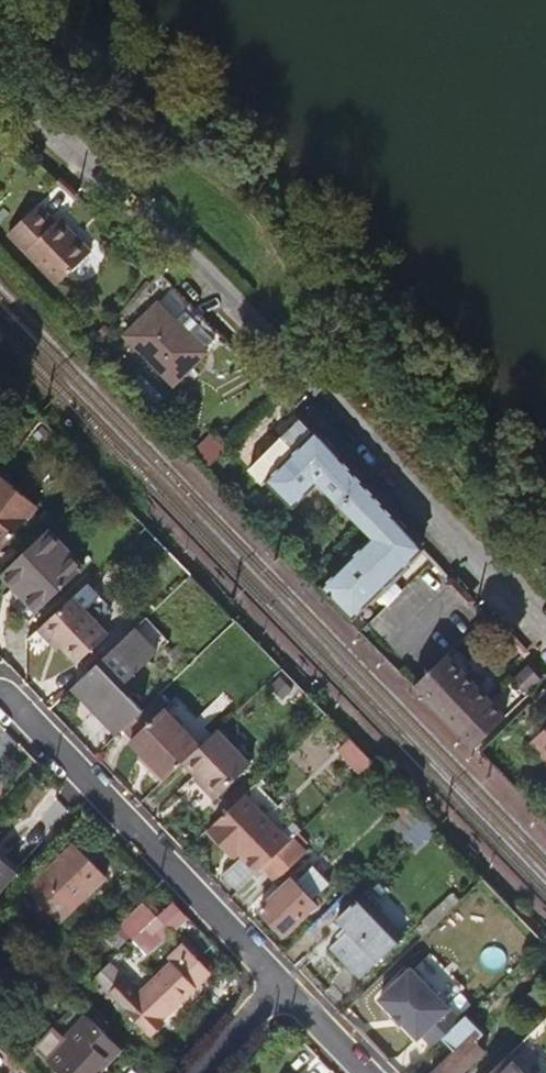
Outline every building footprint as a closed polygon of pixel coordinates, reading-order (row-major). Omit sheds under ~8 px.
[(51,225),(35,209),(11,233),(26,249),(25,251),(58,283),(92,251),(59,218),(51,225)] [(174,383),(208,350),(159,301),(125,334),(174,383)] [(351,620),(425,544),(323,434),(318,429),(315,432),(300,418),(251,466),(293,506),(318,482),(373,535),(321,588),(351,620)] [(211,463),(225,443),(207,431),(193,450),(211,463)] [(0,494),(0,549),(26,516),(0,494)] [(83,564),(47,527),(2,570),(38,608),(83,564)] [(112,604),(88,579),(44,622),(62,642),(79,660),(109,630),(97,618),(112,604)] [(62,642),(44,622),(39,626),(57,647),(62,642)] [(157,652),(133,626),(74,683),(119,731),(123,727),(143,707),(123,685),(157,652)] [(449,651),(420,679),(479,740),(518,700),(474,655),(464,665),(449,651)] [(520,673),(532,685),(543,673),(532,662),(520,673)] [(279,699),(292,689),(280,674),(267,685),(279,699)] [(131,740),(166,776),(185,758),(198,745),(153,698),(143,707),(123,727),(133,738),(131,740)] [(248,762),(215,728),(198,745),(185,758),(198,772),(218,792),(248,762)] [(533,741),(545,756),(545,729),(533,741)] [(352,740),(339,746),(350,768),(363,762),(352,740)] [(213,797),(218,792),(198,772),(193,777),(213,797)] [(239,850),(258,870),(262,866),(290,839),(244,791),(207,827),(223,844),(229,839),(239,850)] [(394,823),(404,834),(425,814),(415,803),(394,823)] [(429,828),(434,823),(425,814),(404,834),(416,846),(432,832),(429,828)] [(262,866),(269,874),(301,843),(293,836),(290,839),(262,866)] [(229,839),(223,844),(234,854),(239,850),(229,839)] [(106,876),(73,841),(26,887),(58,921),(106,876)] [(269,874),(272,877),(304,846),(301,843),(269,874)] [(272,877),(275,881),(285,871),(307,849),(304,846),(272,877)] [(16,872),(0,857),(0,890),(16,872)] [(295,881),(292,878),(282,887),(259,908),(284,934),(316,904),(314,901),(326,890),(307,870),(295,881)] [(275,881),(282,887),(292,878),(285,871),(275,881)] [(400,940),(358,897),(336,919),(347,930),(329,948),(360,979),(400,940)] [(123,924),(136,937),(158,915),(146,902),(123,924)] [(188,949),(182,943),(167,957),(171,961),(174,963),(188,949)] [(147,1031),(162,1017),(195,986),(193,983),(207,970),(188,949),(174,963),(171,961),(138,993),(110,963),(95,977),(147,1031)] [(412,966),(380,996),(395,1012),(403,1021),(418,1037),(423,1033),(434,1045),(443,1037),(462,1019),(412,966)] [(527,1000),(536,1009),(545,1000),(545,986),(544,984),(527,1000)] [(400,1025),(403,1021),(395,1012),(391,1016),(400,1025)] [(46,1060),(60,1072),(96,1072),(94,1071),(118,1044),(87,1015),(46,1060)] [(466,1015),(462,1019),(443,1037),(455,1048),(429,1072),(463,1072),(486,1050),(476,1039),(483,1033),(466,1015)] [(508,1054),(488,1072),(526,1072),(508,1054)]
